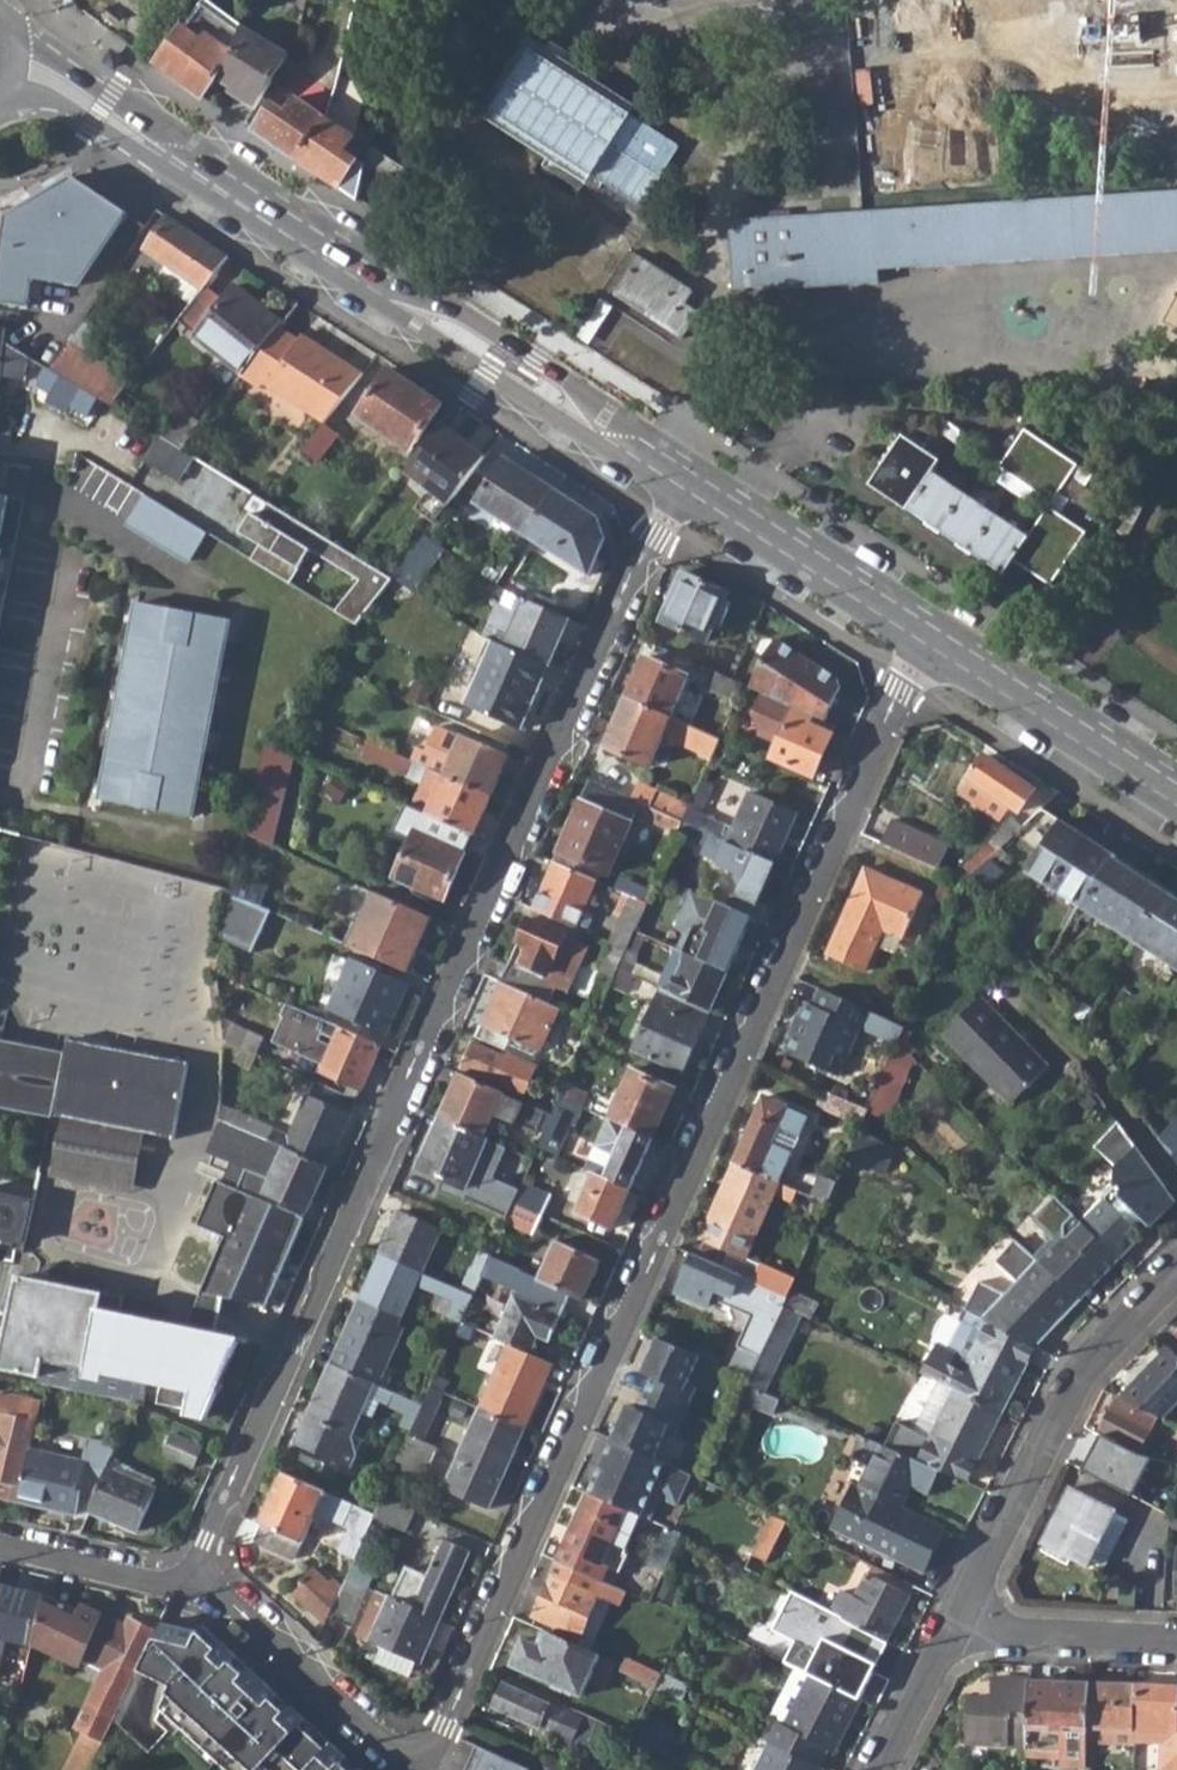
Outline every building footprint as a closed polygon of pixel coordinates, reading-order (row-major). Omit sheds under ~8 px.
[(235,56),(243,25),(209,0),(206,0),(156,65),(203,100),(218,78),(235,56)] [(235,56),(218,78),(258,104),(288,56),(243,25),(235,56)] [(253,132),(296,161),(323,118),(294,99),(285,114),(271,104),(253,132)] [(366,169),(355,161),(342,152),(351,137),(323,118),(296,161),(357,201),(363,183),(366,169)] [(363,183),(390,201),(408,172),(371,147),(366,169),(363,183)] [(27,308),(30,309),(31,300),(42,302),(44,283),(78,289),(128,216),(73,178),(7,217),(0,259),(0,304),(27,308)] [(880,279),(886,278),(886,268),(1176,249),(1176,192),(729,222),(734,289),(880,279)] [(228,258),(167,217),(135,267),(192,306),(206,287),(228,258)] [(614,294),(681,338),(697,314),(682,303),(690,291),(639,257),(614,294)] [(246,369),(282,324),(235,286),(223,300),(206,287),(192,306),(178,323),(240,376),(246,369)] [(282,324),(246,369),(264,384),(268,379),(324,423),(363,374),(306,328),(302,333),(285,319),(282,324)] [(0,328),(0,397),(3,379),(11,381),(25,383),(29,358),(8,346),(10,330),(0,328)] [(130,383),(98,362),(69,343),(49,370),(62,378),(81,388),(82,389),(100,400),(112,407),(130,383)] [(49,370),(47,368),(42,375),(59,384),(62,378),(49,370)] [(355,417),(408,453),(440,406),(388,369),(355,417)] [(81,388),(62,378),(59,384),(52,395),(72,406),(82,389),(81,388)] [(11,441),(15,420),(5,419),(11,381),(3,379),(0,397),(0,439),(11,441)] [(100,400),(82,389),(72,406),(90,417),(100,400)] [(161,436),(182,450),(202,424),(180,410),(160,435),(161,436)] [(339,434),(324,423),(302,451),(317,462),(339,434)] [(405,471),(448,504),(484,457),(442,424),(405,471)] [(1078,466),(1025,430),(1000,468),(1053,504),(1078,466)] [(182,450),(161,436),(146,461),(180,483),(196,458),(182,450)] [(1003,577),(1005,574),(1013,561),(1051,586),(1087,533),(1049,508),(1028,539),(933,474),(942,462),(904,436),(870,486),(927,522),(925,524),(939,535),(941,531),(958,543),(956,546),(971,555),(973,552),(990,564),(988,567),(1003,577)] [(476,505),(526,538),(555,492),(505,460),(476,505)] [(9,491),(0,489),(0,534),(9,491)] [(526,538),(579,571),(600,538),(598,520),(555,492),(526,538)] [(125,522),(189,562),(208,532),(144,494),(125,522)] [(264,539),(252,559),(292,583),(313,548),(361,577),(337,610),(358,623),(392,578),(268,503),(259,518),(252,513),(244,527),(264,539)] [(392,578),(413,592),(446,551),(425,535),(392,578)] [(660,623),(707,644),(728,595),(682,574),(660,623)] [(181,814),(219,615),(127,597),(90,797),(181,814)] [(546,668),(549,668),(569,621),(523,601),(517,615),(503,648),(546,668)] [(496,607),(483,637),(491,642),(503,648),(517,615),(496,607)] [(760,694),(823,722),(824,722),(840,688),(837,678),(775,639),(749,689),(760,694)] [(521,729),(546,668),(503,648),(491,642),(465,706),(521,729)] [(626,700),(669,719),(687,678),(644,659),(626,700)] [(705,688),(736,703),(743,686),(711,672),(705,688)] [(770,758),(812,776),(830,736),(819,731),(823,722),(760,694),(750,716),(758,735),(777,743),(770,758)] [(663,735),(711,757),(719,741),(669,719),(626,700),(605,748),(649,767),(663,735)] [(428,769),(490,797),(507,759),(439,727),(428,752),(416,747),(410,760),(412,761),(428,769)] [(691,827),(694,827),(730,746),(719,741),(711,757),(689,807),(682,823),(691,827)] [(405,776),(412,761),(410,760),(367,742),(361,755),(405,776)] [(956,796),(999,826),(1010,810),(1016,813),(1032,790),(984,757),(956,796)] [(490,797),(428,769),(410,807),(473,836),(490,797)] [(553,863),(594,881),(598,871),(607,875),(634,815),(677,834),(682,823),(648,808),(589,782),(553,863)] [(682,823),(689,807),(655,792),(648,808),(682,823)] [(748,793),(727,842),(775,863),(796,816),(748,793)] [(393,880),(396,881),(410,887),(443,902),(473,836),(410,807),(408,806),(399,827),(414,833),(393,880)] [(287,834),(254,820),(247,836),(280,851),(287,834)] [(953,877),(968,884),(972,880),(1021,830),(1009,820),(953,877)] [(881,844),(938,870),(948,846),(891,821),(881,844)] [(691,827),(682,823),(677,834),(706,847),(702,855),(715,861),(718,868),(742,879),(733,900),(754,910),(775,863),(727,842),(694,827),(691,827)] [(1029,875),(1082,909),(1114,859),(1061,825),(1029,875)] [(1082,909),(1135,943),(1166,893),(1114,859),(1082,909)] [(533,910),(573,928),(581,908),(594,881),(553,863),(533,910)] [(828,957),(864,973),(883,931),(904,941),(925,896),(867,869),(828,957)] [(237,897),(262,909),(271,890),(244,877),(237,897)] [(704,898),(690,892),(676,925),(679,933),(684,935),(693,939),(686,956),(726,974),(751,918),(704,898)] [(349,948),(407,973),(431,918),(373,893),(349,948)] [(1176,969),(1176,900),(1166,893),(1135,943),(1176,969)] [(223,940),(256,954),(274,914),(262,909),(237,897),(230,894),(223,940)] [(609,944),(626,951),(633,933),(646,905),(629,898),(609,944)] [(593,913),(581,908),(573,928),(581,931),(584,933),(593,913)] [(501,984),(550,1006),(559,986),(569,991),(590,946),(577,940),(581,931),(573,928),(533,910),(501,984)] [(617,969),(627,974),(644,937),(633,933),(626,951),(617,969)] [(677,952),(686,956),(693,939),(684,935),(677,952)] [(599,967),(615,974),(617,969),(626,951),(609,944),(599,967)] [(659,988),(710,1011),(726,974),(686,956),(683,962),(672,957),(662,980),(652,976),(648,983),(659,988)] [(331,1010),(385,1033),(405,987),(351,963),(331,1010)] [(599,1010),(614,1018),(632,976),(627,974),(617,969),(615,974),(599,1010)] [(476,1038),(529,1061),(534,1050),(540,1053),(559,1011),(550,1006),(501,984),(476,1038)] [(710,1011),(659,988),(632,1050),(682,1072),(710,1011)] [(904,1030),(821,990),(813,1007),(809,1005),(803,1018),(801,1017),(786,1050),(787,1054),(839,1078),(860,1031),(896,1048),(904,1030)] [(941,1041),(1009,1109),(1046,1071),(978,1003),(941,1041)] [(360,1090),(379,1047),(297,1010),(285,1004),(279,1017),(282,1019),(271,1043),(321,1066),(318,1072),(360,1090)] [(223,1018),(225,1040),(234,1043),(256,1054),(264,1038),(223,1018)] [(60,1113),(146,1130),(176,1136),(189,1067),(70,1042),(68,1054),(0,1042),(0,1106),(56,1116),(57,1112),(60,1113)] [(463,1069),(497,1084),(501,1072),(511,1077),(516,1067),(506,1062),(507,1060),(473,1045),(463,1069)] [(609,1121),(653,1141),(675,1091),(631,1071),(609,1121)] [(460,1076),(440,1120),(484,1139),(496,1109),(545,1131),(552,1117),(460,1076)] [(227,1123),(326,1167),(356,1101),(314,1082),(290,1137),(232,1110),(227,1123)] [(869,1110),(885,1124),(897,1099),(878,1090),(869,1110)] [(737,1161),(829,1201),(834,1188),(788,1168),(811,1116),(766,1096),(737,1161)] [(538,1147),(558,1157),(579,1107),(560,1098),(552,1117),(545,1131),(538,1147)] [(60,1113),(57,1130),(47,1172),(50,1173),(133,1192),(146,1130),(60,1113)] [(1176,1161),(1176,1117),(1157,1139),(1176,1161)] [(584,1168),(631,1189),(653,1141),(609,1121),(606,1119),(584,1168)] [(506,1149),(496,1145),(484,1139),(440,1120),(418,1168),(445,1179),(439,1192),(465,1203),(466,1199),(507,1217),(514,1202),(519,1190),(493,1178),(506,1149)] [(264,1306),(326,1167),(227,1123),(221,1121),(207,1153),(231,1163),(247,1170),(239,1188),(223,1182),(217,1180),(199,1225),(226,1236),(203,1293),(222,1296),(264,1306)] [(1082,1223),(1121,1261),(1135,1245),(1127,1238),(1141,1222),(1149,1231),(1176,1205),(1118,1125),(1096,1151),(1119,1169),(1118,1186),(1124,1192),(1112,1205),(1105,1198),(1082,1223)] [(849,1155),(885,1171),(894,1148),(859,1132),(849,1155)] [(703,1238),(747,1257),(776,1190),(824,1211),(829,1201),(737,1161),(703,1238)] [(223,1182),(239,1188),(247,1170),(231,1163),(223,1182)] [(575,1213),(613,1229),(631,1189),(584,1168),(575,1186),(585,1191),(575,1213)] [(514,1202),(541,1215),(548,1196),(522,1184),(519,1190),(514,1202)] [(28,1244),(37,1200),(0,1192),(0,1237),(28,1244)] [(505,1223),(532,1235),(541,1215),(514,1202),(507,1217),(505,1223)] [(1036,1260),(1072,1293),(1085,1280),(1101,1281),(1121,1261),(1082,1223),(1070,1211),(1058,1224),(1060,1226),(1059,1236),(1036,1260)] [(380,1256),(422,1274),(440,1234),(398,1215),(380,1256)] [(1036,1260),(1059,1236),(1060,1226),(1058,1224),(1029,1254),(1036,1260)] [(1014,1240),(995,1262),(1017,1282),(1005,1295),(980,1282),(967,1310),(988,1322),(1029,1345),(1039,1325),(1046,1329),(1051,1319),(1055,1316),(1061,1322),(1080,1301),(1072,1293),(1036,1260),(1029,1254),(1014,1240)] [(571,1292),(583,1298),(598,1264),(556,1245),(541,1279),(571,1292)] [(738,1347),(760,1357),(762,1353),(771,1332),(784,1304),(788,1295),(752,1279),(696,1254),(679,1292),(709,1307),(713,1299),(751,1317),(738,1347)] [(380,1256),(331,1366),(363,1381),(377,1387),(401,1333),(396,1331),(417,1285),(467,1306),(472,1295),(460,1290),(422,1274),(380,1256)] [(517,1291),(497,1338),(507,1342),(530,1352),(537,1335),(549,1341),(560,1317),(571,1292),(541,1279),(489,1257),(482,1272),(481,1275),(517,1291)] [(752,1279),(788,1295),(791,1286),(796,1276),(760,1260),(752,1279)] [(470,1266),(460,1290),(472,1295),(481,1275),(482,1272),(470,1266)] [(0,1368),(43,1378),(42,1383),(83,1392),(87,1376),(107,1380),(103,1396),(148,1408),(153,1383),(166,1386),(163,1403),(190,1409),(189,1413),(207,1418),(220,1389),(219,1389),(242,1338),(216,1333),(189,1327),(101,1309),(104,1293),(20,1276),(0,1368)] [(1080,1301),(1101,1281),(1085,1280),(1072,1293),(1080,1301)] [(820,1300),(791,1286),(788,1295),(784,1304),(804,1314),(812,1318),(820,1300)] [(203,1293),(189,1327),(216,1333),(222,1296),(203,1293)] [(784,1304),(771,1332),(791,1341),(804,1314),(784,1304)] [(967,1310),(946,1352),(933,1345),(920,1373),(937,1382),(953,1391),(1000,1414),(1034,1347),(1029,1345),(988,1322),(967,1310)] [(1039,1325),(1029,1345),(1034,1347),(1036,1348),(1061,1322),(1055,1316),(1051,1319),(1046,1329),(1039,1325)] [(771,1332),(762,1353),(782,1361),(791,1341),(771,1332)] [(701,1354),(659,1335),(644,1370),(655,1375),(640,1408),(629,1403),(614,1437),(656,1456),(667,1430),(676,1434),(699,1383),(690,1380),(701,1354)] [(507,1342),(480,1409),(500,1417),(525,1427),(553,1362),(530,1352),(507,1342)] [(1119,1400),(1158,1419),(1164,1422),(1176,1408),(1176,1354),(1169,1346),(1119,1400)] [(750,1378),(770,1388),(782,1361),(762,1353),(760,1357),(751,1376),(750,1378)] [(295,1447),(349,1471),(361,1442),(351,1438),(361,1416),(372,1421),(379,1405),(389,1409),(396,1395),(377,1387),(363,1381),(331,1366),(295,1447)] [(750,1378),(743,1394),(776,1410),(783,1394),(770,1388),(750,1378)] [(931,1436),(953,1391),(937,1382),(915,1428),(931,1436)] [(939,1467),(967,1481),(1000,1414),(953,1391),(931,1436),(915,1428),(899,1421),(889,1444),(939,1467)] [(20,1502),(28,1472),(33,1450),(45,1403),(16,1395),(6,1400),(0,1398),(0,1426),(1,1426),(0,1430),(0,1497),(20,1502)] [(395,1468),(425,1481),(439,1450),(418,1441),(437,1399),(427,1395),(395,1468)] [(1102,1430),(1141,1451),(1158,1419),(1119,1400),(1117,1399),(1102,1430)] [(442,1491),(488,1511),(525,1427),(500,1417),(480,1409),(442,1491)] [(165,1453),(194,1466),(202,1447),(173,1433),(165,1453)] [(656,1456),(614,1437),(590,1492),(643,1515),(652,1519),(662,1496),(680,1504),(694,1472),(656,1456)] [(1084,1474),(1133,1499),(1152,1463),(1102,1438),(1084,1474)] [(28,1472),(20,1502),(76,1515),(83,1490),(99,1495),(114,1460),(120,1446),(91,1439),(85,1462),(33,1450),(28,1472)] [(927,1492),(939,1467),(889,1444),(879,1440),(858,1485),(853,1483),(833,1525),(923,1569),(945,1525),(901,1506),(911,1484),(927,1492)] [(92,1511),(139,1531),(157,1489),(152,1487),(155,1480),(114,1460),(99,1495),(92,1511)] [(253,1543),(294,1561),(315,1514),(349,1529),(340,1550),(355,1557),(373,1518),(374,1516),(283,1476),(253,1543)] [(1044,1545),(1086,1568),(1114,1511),(1072,1489),(1044,1545)] [(560,1560),(609,1580),(613,1565),(605,1562),(614,1541),(629,1547),(643,1515),(590,1492),(560,1560)] [(374,1516),(373,1518),(402,1531),(411,1510),(382,1498),(374,1516)] [(746,1567),(762,1576),(788,1520),(772,1512),(746,1567)] [(662,1547),(675,1553),(683,1534),(684,1532),(670,1526),(662,1547)] [(407,1569),(393,1598),(440,1619),(470,1552),(444,1540),(427,1578),(407,1569)] [(535,1616),(584,1639),(609,1580),(560,1560),(535,1616)] [(346,1577),(369,1587),(374,1572),(352,1563),(346,1577)] [(317,1565),(291,1591),(326,1623),(330,1615),(344,1582),(337,1574),(332,1580),(317,1565)] [(845,1619),(887,1641),(909,1596),(868,1573),(845,1619)] [(330,1615),(352,1625),(369,1587),(346,1577),(344,1582),(330,1615)] [(35,1646),(48,1595),(0,1583),(0,1677),(1,1677),(11,1640),(35,1646)] [(359,1635),(382,1646),(416,1661),(420,1663),(440,1619),(393,1598),(380,1592),(359,1635)] [(851,1695),(859,1699),(888,1641),(887,1641),(845,1619),(790,1592),(772,1627),(795,1638),(784,1660),(794,1665),(809,1673),(851,1695)] [(64,1649),(85,1658),(90,1648),(111,1656),(106,1667),(77,1728),(104,1741),(139,1669),(162,1623),(133,1614),(127,1623),(123,1631),(106,1623),(103,1612),(84,1603),(80,1611),(48,1595),(35,1646),(60,1656),(64,1649)] [(127,1623),(103,1612),(106,1623),(123,1631),(127,1623)] [(174,1690),(204,1637),(162,1623),(139,1669),(174,1690)] [(513,1664),(585,1695),(604,1655),(550,1632),(549,1635),(542,1631),(537,1643),(525,1638),(513,1664)] [(204,1637),(174,1690),(167,1702),(183,1717),(176,1724),(228,1769),(349,1769),(345,1766),(350,1760),(335,1747),(330,1752),(304,1729),(310,1724),(295,1710),(289,1716),(277,1704),(282,1699),(255,1673),(249,1679),(237,1668),(242,1662),(227,1649),(222,1654),(204,1637)] [(219,1641),(204,1637),(222,1654),(227,1649),(219,1641)] [(409,1679),(416,1661),(382,1646),(375,1663),(409,1679)] [(111,1656),(90,1648),(85,1658),(106,1667),(111,1656)] [(623,1669),(657,1686),(663,1672),(629,1656),(623,1669)] [(255,1673),(242,1662),(237,1668),(249,1679),(255,1673)] [(766,1716),(775,1720),(783,1723),(809,1673),(794,1665),(766,1716)] [(689,1687),(663,1672),(657,1686),(683,1699),(689,1687)] [(783,1748),(816,1764),(825,1747),(832,1751),(844,1726),(836,1722),(851,1695),(809,1673),(783,1723),(775,1720),(766,1740),(769,1741),(783,1748)] [(964,1745),(1027,1748),(1027,1746),(1031,1681),(992,1679),(991,1702),(967,1700),(964,1745)] [(1088,1730),(1090,1685),(1031,1681),(1027,1746),(1058,1748),(1056,1769),(1087,1769),(1088,1730)] [(496,1706),(577,1740),(587,1717),(506,1683),(496,1706)] [(1090,1685),(1088,1730),(1138,1732),(1138,1729),(1140,1686),(1090,1685)] [(1176,1769),(1176,1688),(1140,1686),(1138,1729),(1171,1732),(1169,1769),(1176,1769)] [(859,1699),(851,1695),(836,1722),(844,1726),(859,1699)] [(295,1710),(282,1699),(277,1704),(289,1716),(295,1710)] [(183,1717),(167,1702),(162,1710),(176,1724),(183,1717)] [(586,1752),(601,1759),(617,1725),(602,1718),(586,1752)] [(335,1747),(310,1724),(304,1729),(330,1752),(335,1747)] [(675,1742),(644,1726),(639,1738),(670,1754),(675,1742)] [(783,1748),(769,1741),(754,1769),(824,1769),(825,1768),(816,1764),(783,1748)] [(477,1745),(466,1769),(532,1769),(477,1745)] [(350,1760),(345,1766),(349,1769),(361,1769),(350,1760)]
